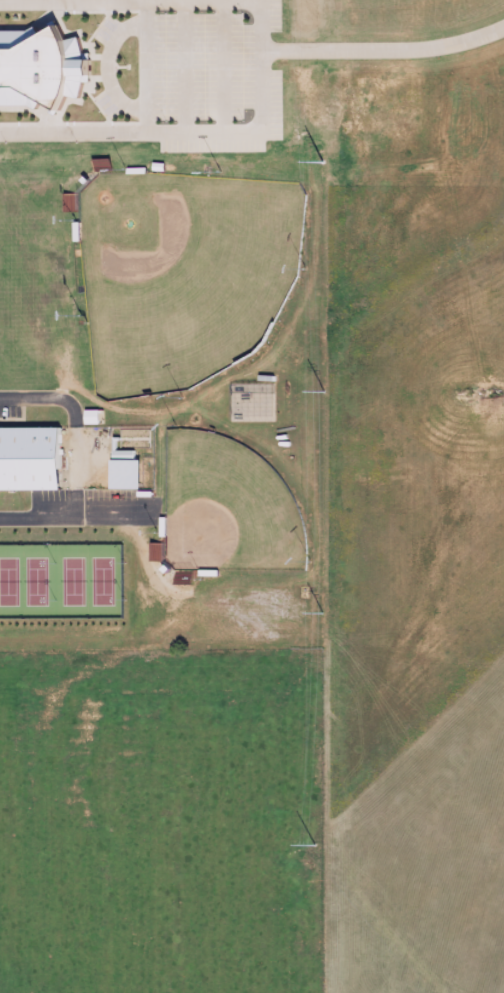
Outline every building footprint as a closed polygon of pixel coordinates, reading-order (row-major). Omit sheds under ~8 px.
[(25,106),(36,110),(40,102),(60,112),(67,96),(79,99),(83,84),(90,83),(90,62),(86,62),(79,38),(67,42),(60,28),(43,39),(37,28),(30,32),(0,32),(0,106),(25,106)] [(95,171),(111,171),(111,160),(95,160),(95,171)] [(62,489),(0,490),(0,431),(62,430),(62,489)] [(146,430),(115,430),(115,448),(146,448),(146,430)]
